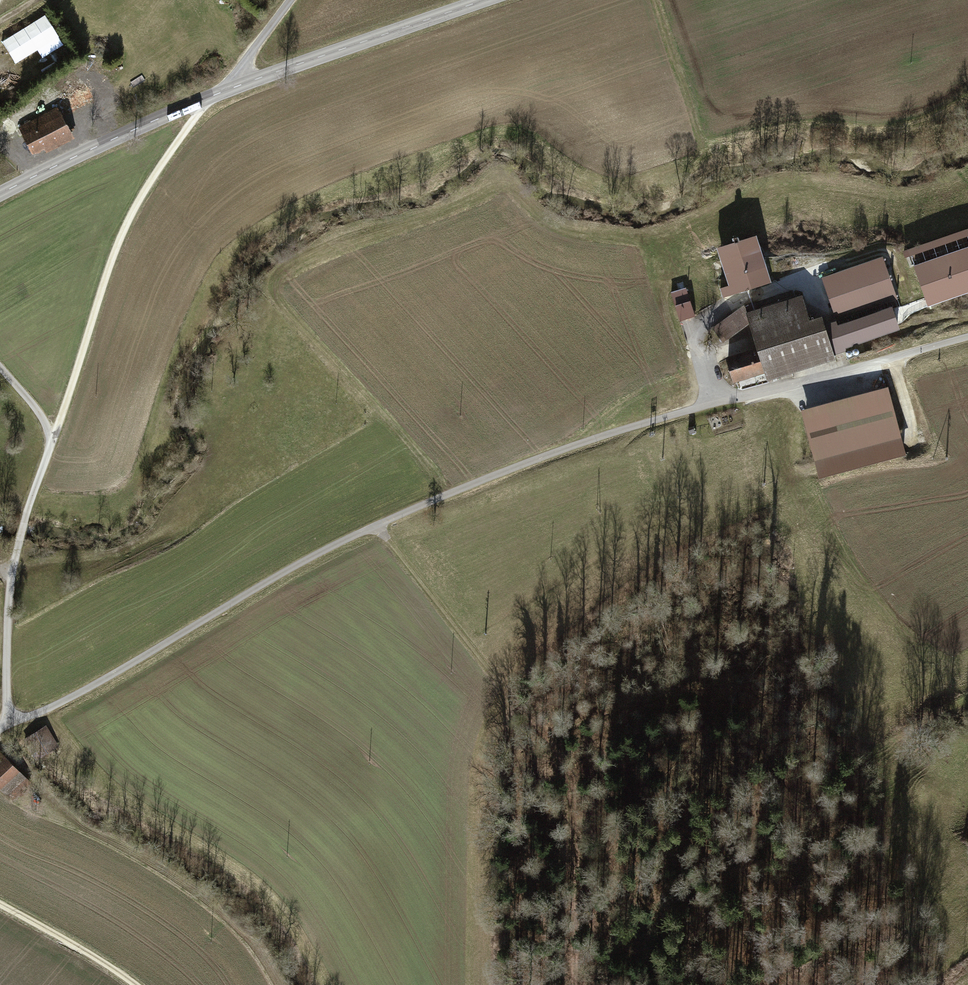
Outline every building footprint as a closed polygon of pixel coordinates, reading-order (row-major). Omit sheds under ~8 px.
[(55,51),(64,47),(48,17),(3,41),(16,65),(37,53),(47,71),(62,63),(55,51)] [(62,106),(23,127),(39,157),(49,152),(50,155),(79,139),(62,106)] [(19,163),(0,146),(0,153),(15,167),(19,163)] [(909,250),(928,306),(967,293),(967,230),(909,250)] [(763,238),(724,248),(734,285),(724,288),(726,295),(774,283),(763,238)] [(886,256),(825,276),(839,319),(900,299),(886,256)] [(689,285),(672,290),(680,320),(698,315),(689,285)] [(811,293),(755,311),(767,347),(774,374),(776,378),(843,357),(839,346),(899,327),(893,308),(838,325),(834,314),(819,319),(811,293)] [(767,347),(736,356),(743,382),(774,374),(767,347)] [(892,385),(809,408),(823,458),(906,436),(892,385)] [(49,726),(33,735),(44,756),(60,747),(49,726)] [(7,794),(11,790),(17,797),(31,783),(0,751),(0,787),(7,794)]
